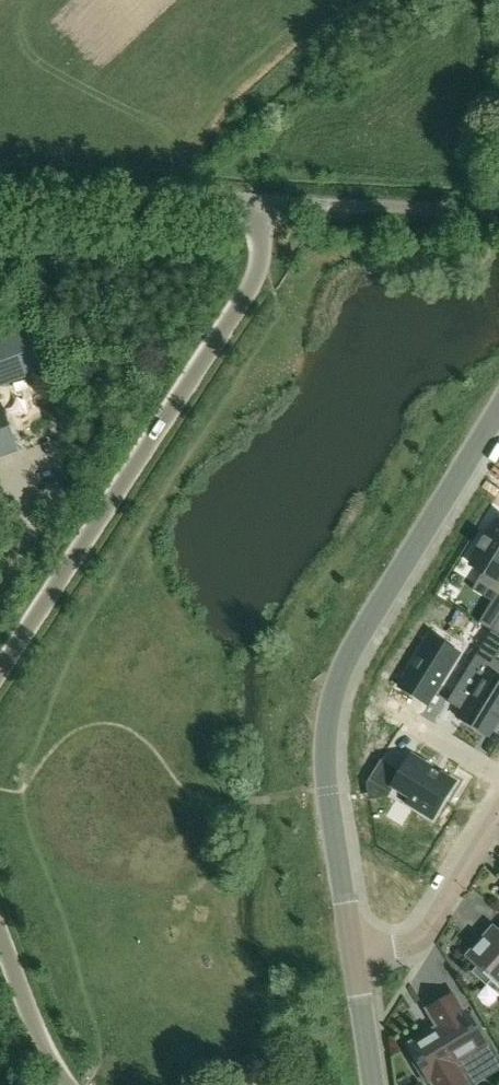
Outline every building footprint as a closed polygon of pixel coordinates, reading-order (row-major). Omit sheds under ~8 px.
[(25,331),(0,341),(0,386),(40,371),(25,331)] [(0,408),(0,458),(16,452),(0,408)] [(59,454),(55,442),(44,446),(48,458),(59,454)] [(0,496),(0,505),(11,515),(19,506),(4,492),(0,496)] [(471,564),(484,572),(480,579),(498,591),(498,522),(497,521),(487,538),(483,535),(475,548),(479,550),(471,564)] [(457,687),(472,696),(458,718),(488,737),(498,718),(498,679),(488,672),(498,654),(498,636),(491,631),(457,687)] [(427,643),(399,687),(428,705),(455,660),(427,643)] [(442,802),(454,783),(411,756),(401,772),(381,760),(369,780),(390,793),(394,787),(411,798),(408,803),(428,815),(437,799),(442,802)] [(464,956),(476,967),(472,972),(486,986),(491,981),(498,988),(498,929),(493,924),(464,956)] [(454,997),(430,1012),(439,1028),(410,1045),(421,1062),(417,1064),(427,1081),(431,1079),(435,1084),(464,1084),(467,1083),(461,1074),(494,1055),(472,1018),(468,1020),(454,997)]
